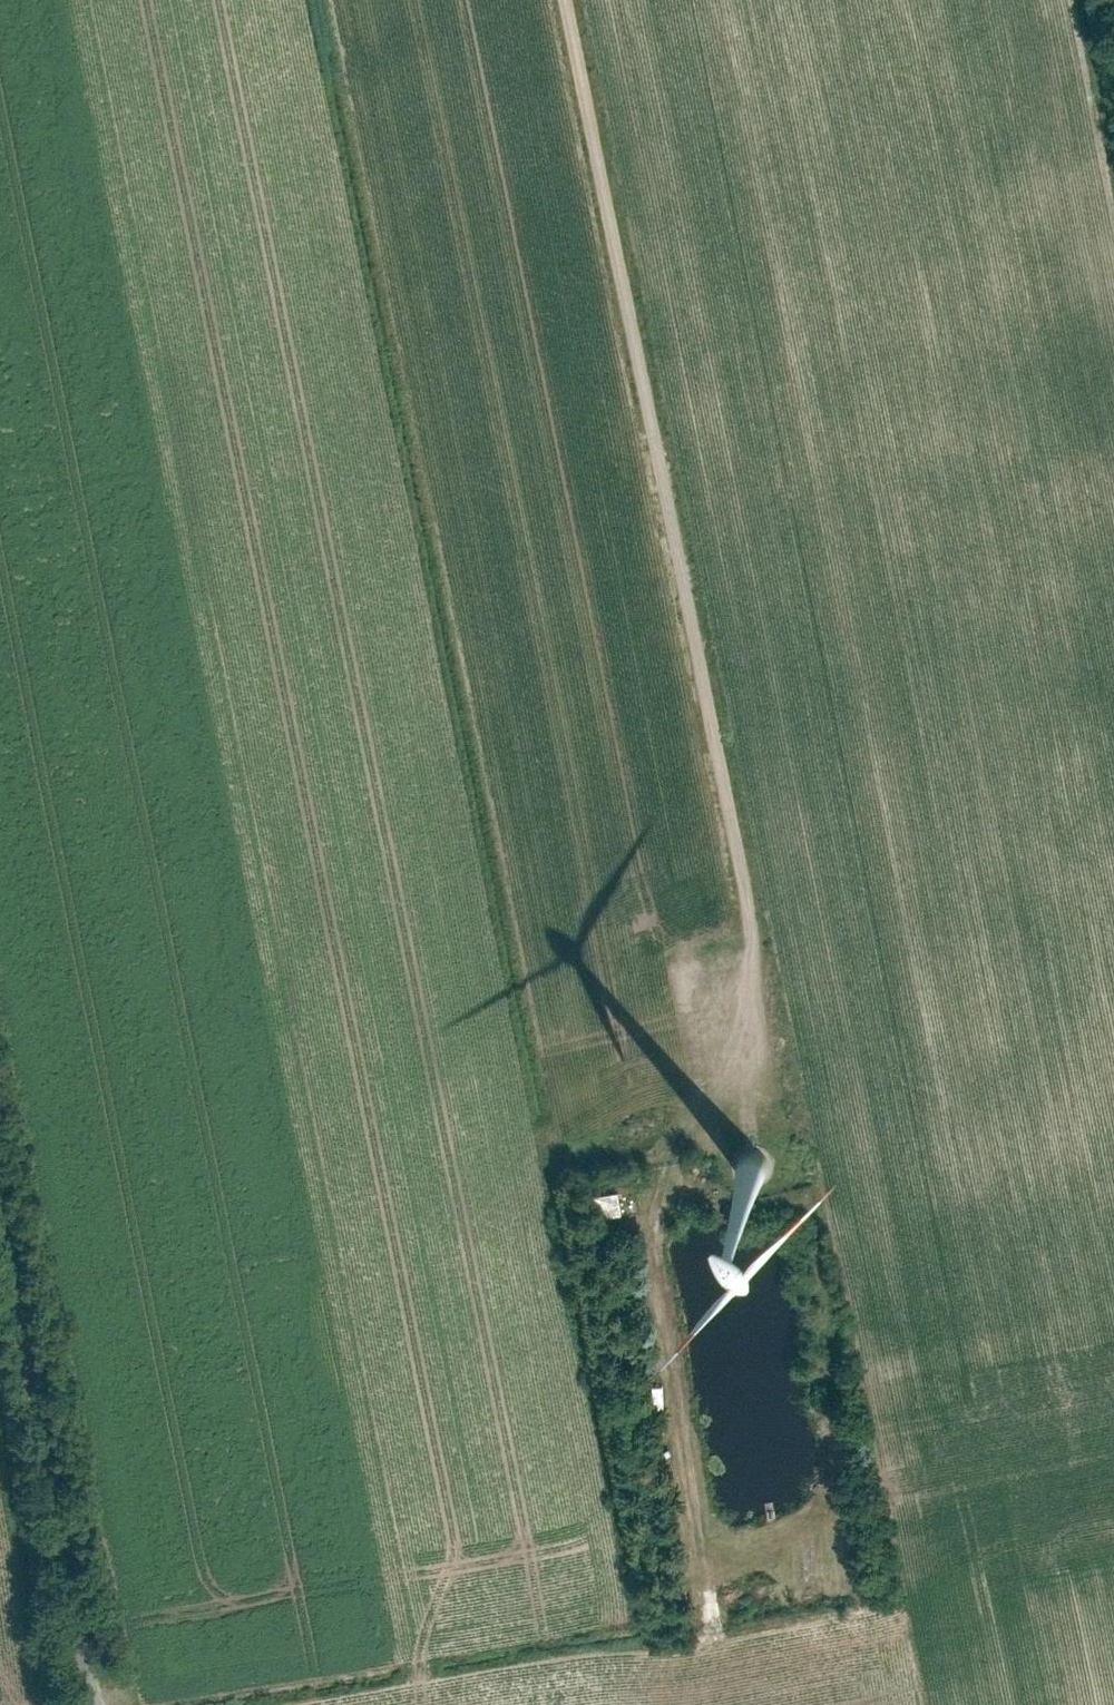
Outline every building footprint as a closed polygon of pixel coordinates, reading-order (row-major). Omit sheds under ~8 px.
[(596,1194),(601,1220),(624,1216),(619,1190),(596,1194)]
